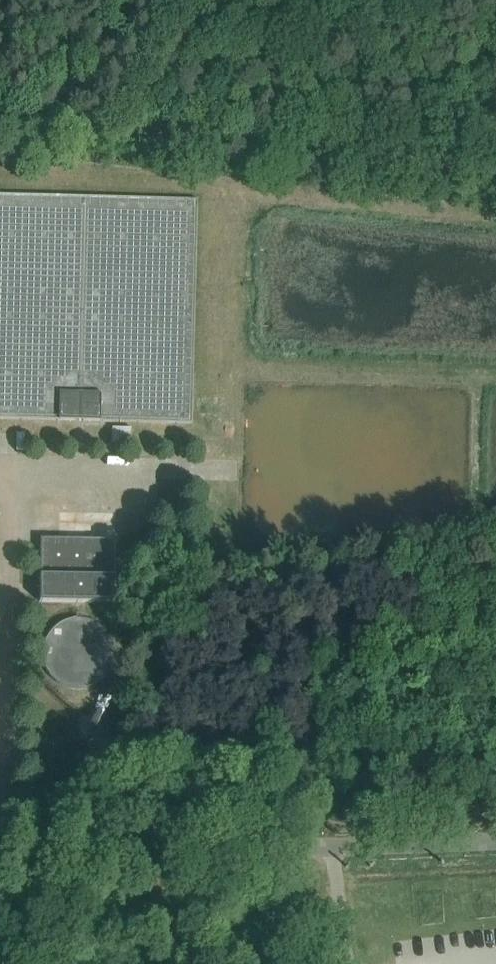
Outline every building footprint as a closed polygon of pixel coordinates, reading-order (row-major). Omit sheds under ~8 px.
[(193,423),(199,199),(0,194),(0,418),(193,423)] [(41,538),(41,575),(40,575),(40,602),(116,603),(116,576),(117,539),(41,538)] [(72,619),(68,620),(60,624),(56,627),(52,631),(50,634),(47,638),(45,642),(44,649),(43,655),(44,662),(46,668),(49,672),(56,680),(60,684),(64,686),(68,688),(73,689),(78,690),(83,690),(89,688),(94,687),(99,684),(104,680),(108,676),(113,667),(115,654),(115,647),(113,641),(110,635),(104,628),(98,624),(93,621),(88,619),(82,618),(77,618),(72,619)]
